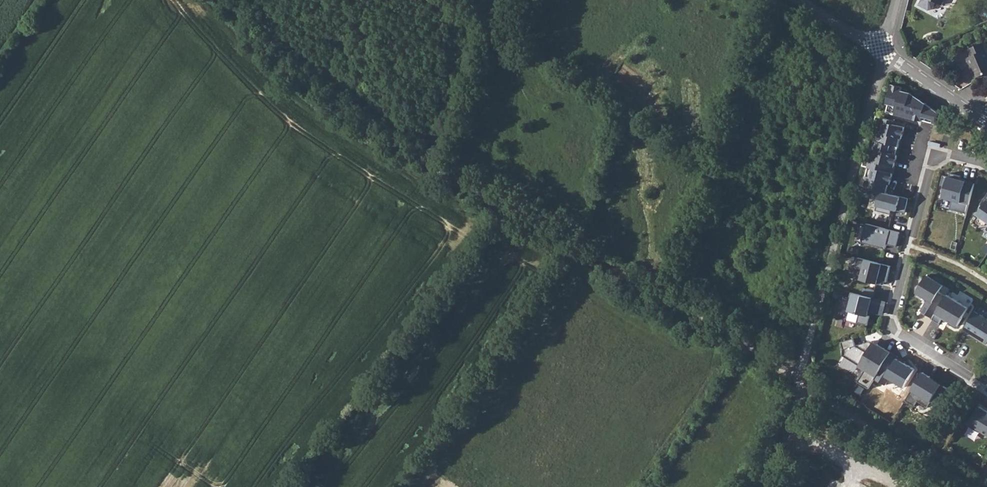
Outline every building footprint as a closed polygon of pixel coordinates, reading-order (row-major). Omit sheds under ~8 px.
[(945,0),(922,0),(919,5),(929,10),(932,9),(936,2),(942,5),(945,0)] [(984,42),(967,49),(970,56),(968,57),(976,77),(986,73),(986,50),(984,42)] [(903,87),(892,84),(886,103),(888,103),(886,111),(922,121),(922,120),(936,123),(939,112),(926,104),(927,103),(921,102),(922,100),(912,93),(902,90),(903,87)] [(890,119),(877,116),(875,120),(880,121),(877,132),(879,133),(875,149),(873,148),(870,160),(865,158),(863,166),(868,167),(866,178),(867,179),(865,187),(886,192),(889,184),(890,184),(898,155),(897,154),(901,138),(902,138),(905,127),(889,123),(890,119)] [(943,175),(941,185),(946,186),(943,198),(952,200),(950,209),(967,214),(975,183),(960,180),(961,176),(950,173),(949,177),(943,175)] [(865,187),(863,195),(879,200),(876,210),(890,214),(892,209),(905,213),(909,198),(886,192),(865,187)] [(980,204),(983,206),(978,215),(986,221),(986,195),(980,204)] [(900,232),(867,223),(861,242),(886,249),(887,244),(896,247),(900,232)] [(891,266),(858,257),(856,267),(863,269),(861,279),(882,285),(883,281),(887,282),(891,266)] [(944,285),(927,275),(917,292),(929,299),(922,311),(933,318),(947,296),(940,292),(944,285)] [(872,298),(851,292),(849,300),(844,298),(841,307),(850,309),(849,311),(859,313),(857,322),(868,325),(870,316),(868,315),(872,298)] [(933,318),(932,319),(939,323),(943,317),(958,326),(969,308),(947,295),(947,296),(933,318)] [(964,330),(986,344),(986,319),(975,311),(964,330)] [(854,338),(841,342),(843,349),(843,355),(865,369),(858,382),(869,389),(873,382),(885,361),(891,352),(871,340),(870,341),(856,345),(854,338)] [(885,361),(873,382),(884,389),(888,383),(902,391),(916,368),(902,359),(896,368),(885,361)] [(923,372),(906,400),(915,406),(918,401),(928,407),(931,401),(937,405),(948,388),(930,378),(930,376),(923,372)] [(979,406),(969,424),(986,435),(986,411),(979,406)]
